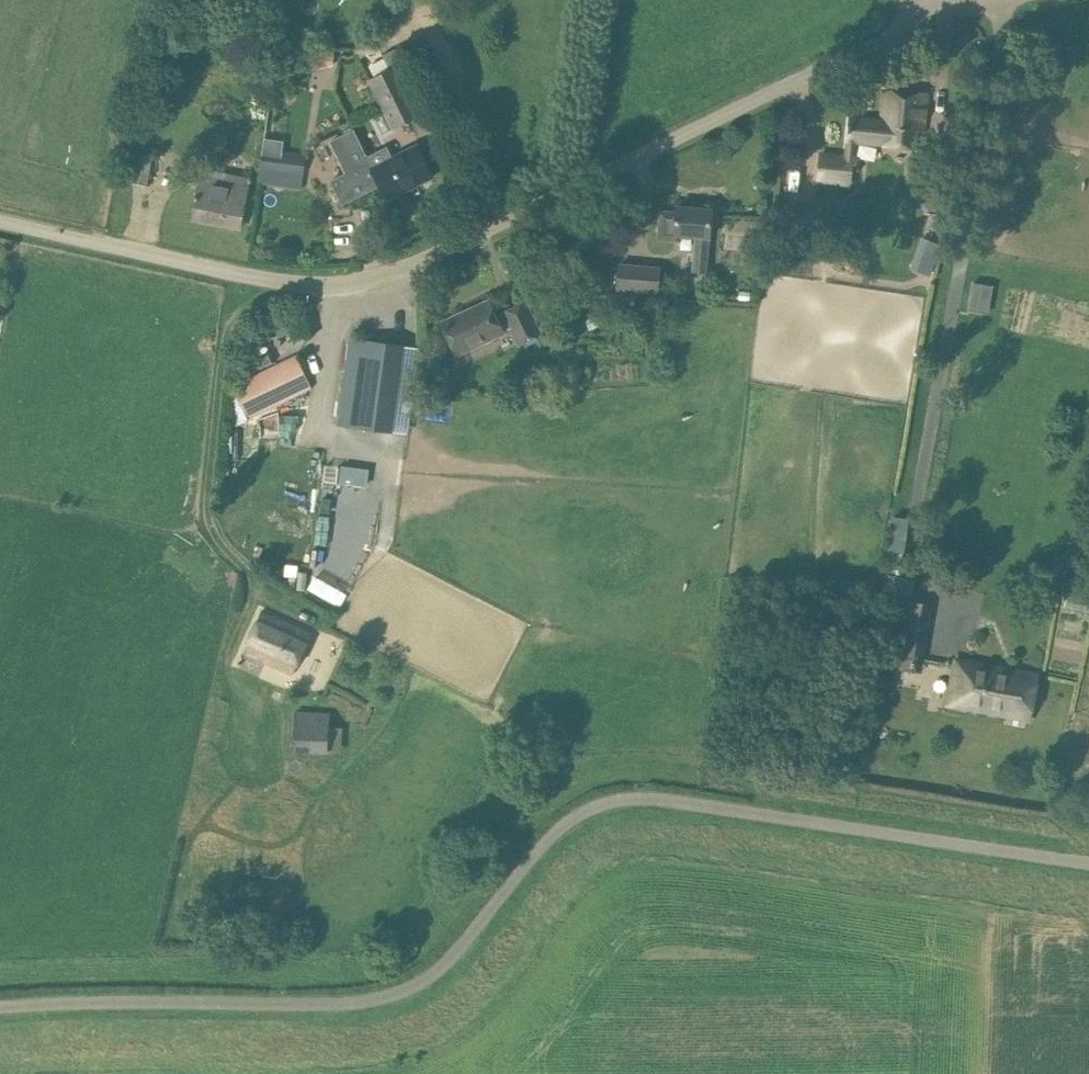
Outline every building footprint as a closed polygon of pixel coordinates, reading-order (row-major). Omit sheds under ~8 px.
[(334,46),(315,43),(313,57),(332,59),(334,46)] [(397,63),(407,58),(401,45),(383,53),(389,66),(397,63)] [(421,113),(397,63),(389,66),(366,77),(390,128),(421,113)] [(923,145),(927,96),(885,92),(882,121),(850,118),(846,156),(821,154),(818,178),(851,181),(855,139),(923,145)] [(393,157),(386,143),(367,152),(353,126),(328,138),(346,175),(369,164),(372,168),(387,199),(433,176),(418,145),(393,157)] [(145,185),(152,151),(127,147),(121,180),(145,185)] [(261,148),(256,182),(300,188),(305,154),(261,148)] [(251,178),(225,173),(224,179),(202,175),(193,218),(240,227),(251,178)] [(833,230),(836,204),(793,200),(790,225),(833,230)] [(718,227),(719,210),(678,206),(677,212),(661,211),(659,239),(680,241),(680,235),(694,237),(690,272),(706,273),(711,226),(718,227)] [(941,243),(921,236),(911,267),(931,274),(941,243)] [(662,266),(619,262),(617,290),(659,294),(662,266)] [(994,310),(996,283),(976,281),(973,309),(994,310)] [(518,346),(542,334),(527,300),(502,312),(504,316),(497,319),(490,303),(463,316),(462,313),(442,322),(458,354),(504,333),(503,331),(509,328),(518,346)] [(393,432),(404,345),(351,338),(339,425),(393,432)] [(294,353),(231,383),(247,417),(310,387),(294,353)] [(346,464),(344,481),(371,484),(373,466),(346,464)] [(908,553),(887,549),(883,573),(885,573),(882,594),(903,598),(892,667),(923,672),(933,604),(913,600),(916,578),(905,576),(908,553)] [(292,675),(310,633),(263,612),(244,653),(292,675)] [(956,664),(948,704),(1029,719),(1037,674),(1012,670),(1011,675),(956,664)] [(328,753),(330,727),(312,726),(313,711),(296,710),(293,751),(328,753)]
